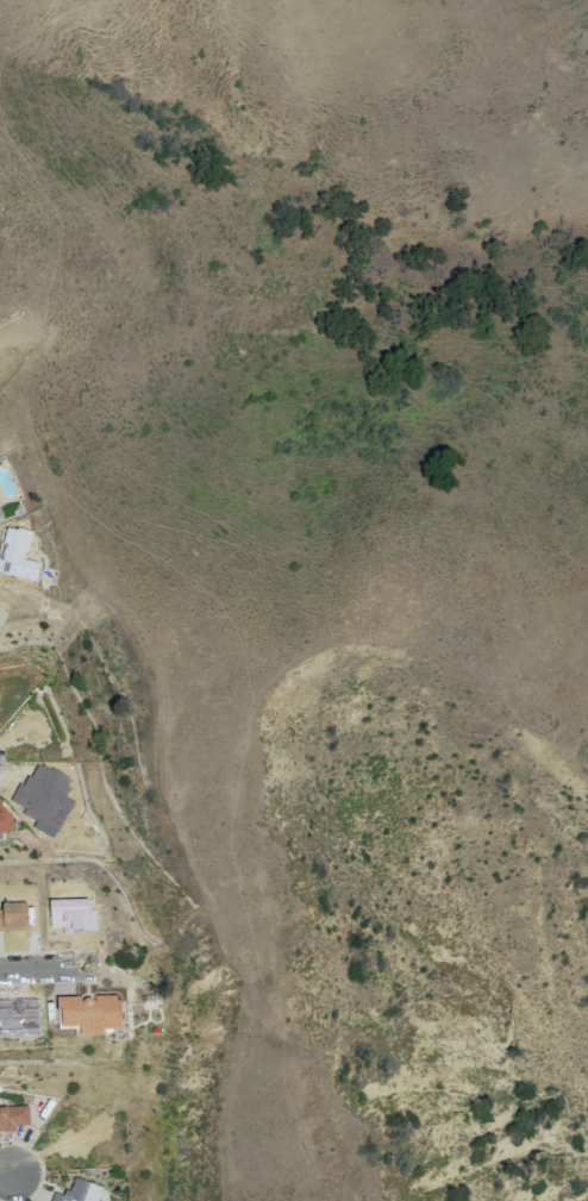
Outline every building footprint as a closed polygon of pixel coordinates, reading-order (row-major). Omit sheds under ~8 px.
[(12,832),(0,832),(0,808),(2,807),(11,814),(12,832)] [(26,930),(0,930),(0,909),(1,909),(1,903),(25,902),(26,930)]
